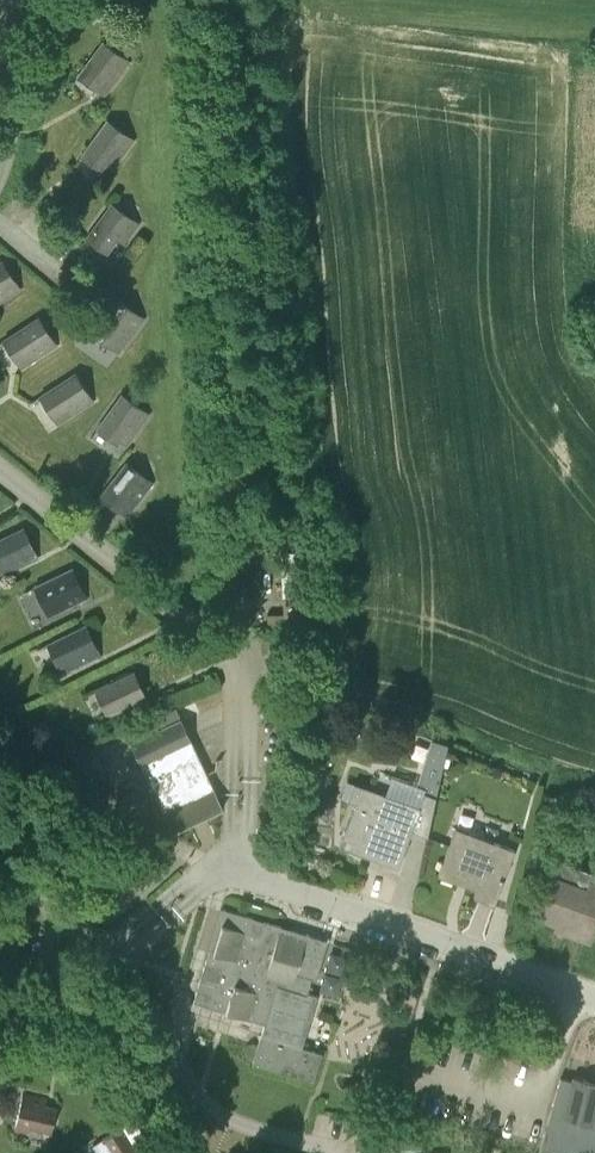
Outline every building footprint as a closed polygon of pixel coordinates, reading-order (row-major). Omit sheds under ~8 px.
[(95,11),(103,0),(79,0),(95,11)] [(130,62),(103,42),(78,75),(99,90),(109,76),(115,81),(130,62)] [(134,140),(107,121),(83,154),(103,169),(113,155),(120,160),(134,140)] [(139,224),(111,204),(87,237),(108,252),(118,238),(124,243),(139,224)] [(2,261),(0,262),(0,302),(20,290),(2,261)] [(144,319),(117,299),(92,332),(113,347),(123,333),(130,338),(144,319)] [(56,346),(38,318),(4,340),(18,361),(32,352),(36,359),(56,346)] [(93,402),(75,373),(41,395),(54,417),(68,408),(73,414),(93,402)] [(149,414),(122,395),(98,428),(119,443),(128,429),(135,434),(149,414)] [(153,483),(126,463),(101,495),(121,510),(132,497),(138,502),(153,483)] [(0,539),(0,567),(12,561),(16,569),(37,558),(23,528),(0,539)] [(280,563),(282,599),(297,598),(295,562),(280,563)] [(72,568),(35,586),(46,609),(61,602),(65,609),(86,599),(72,568)] [(85,625),(48,644),(60,666),(75,659),(78,666),(100,656),(85,625)] [(133,672),(96,689),(107,712),(122,705),(126,712),(147,702),(133,672)] [(176,707),(126,730),(172,831),(223,807),(176,707)] [(427,837),(436,797),(448,743),(432,738),(416,789),(425,793),(419,807),(354,782),(347,800),(358,804),(345,841),(361,847),(359,853),(398,868),(412,831),(427,837)] [(438,875),(458,882),(459,878),(479,885),(475,897),(494,904),(514,850),(456,828),(438,875)] [(74,846),(89,855),(95,844),(80,836),(74,846)] [(588,878),(584,887),(551,874),(536,915),(567,926),(565,931),(590,940),(594,927),(594,881),(588,878)] [(327,940),(264,921),(222,908),(193,1002),(264,1023),(261,1034),(302,1047),(317,997),(306,994),(311,978),(315,979),(327,940)] [(321,1053),(302,1047),(261,1034),(252,1064),(275,1071),(314,1083),(322,1053),(321,1053)] [(591,1123),(594,1106),(594,1081),(575,1076),(574,1081),(560,1077),(538,1152),(594,1152),(594,1124),(591,1123)] [(29,1128),(51,1134),(57,1107),(46,1104),(47,1098),(23,1092),(14,1131),(27,1134),(29,1128)] [(137,1146),(143,1142),(130,1121),(96,1143),(102,1152),(141,1152),(137,1146)]
